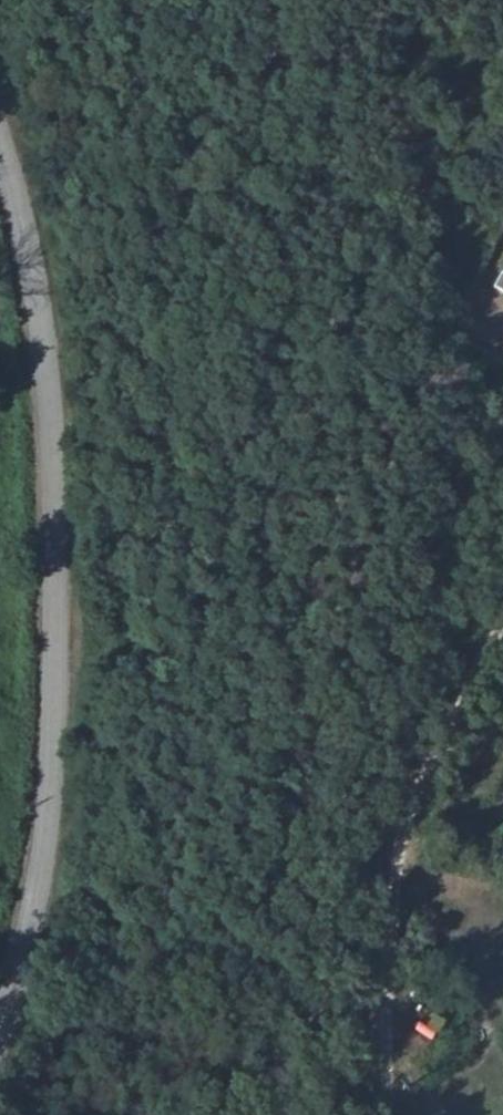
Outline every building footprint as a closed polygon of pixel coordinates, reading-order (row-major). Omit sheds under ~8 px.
[(502,297),(502,278),(501,276),(493,291),(502,297)] [(429,1027),(440,1033),(446,1023),(435,1017),(429,1027)]
